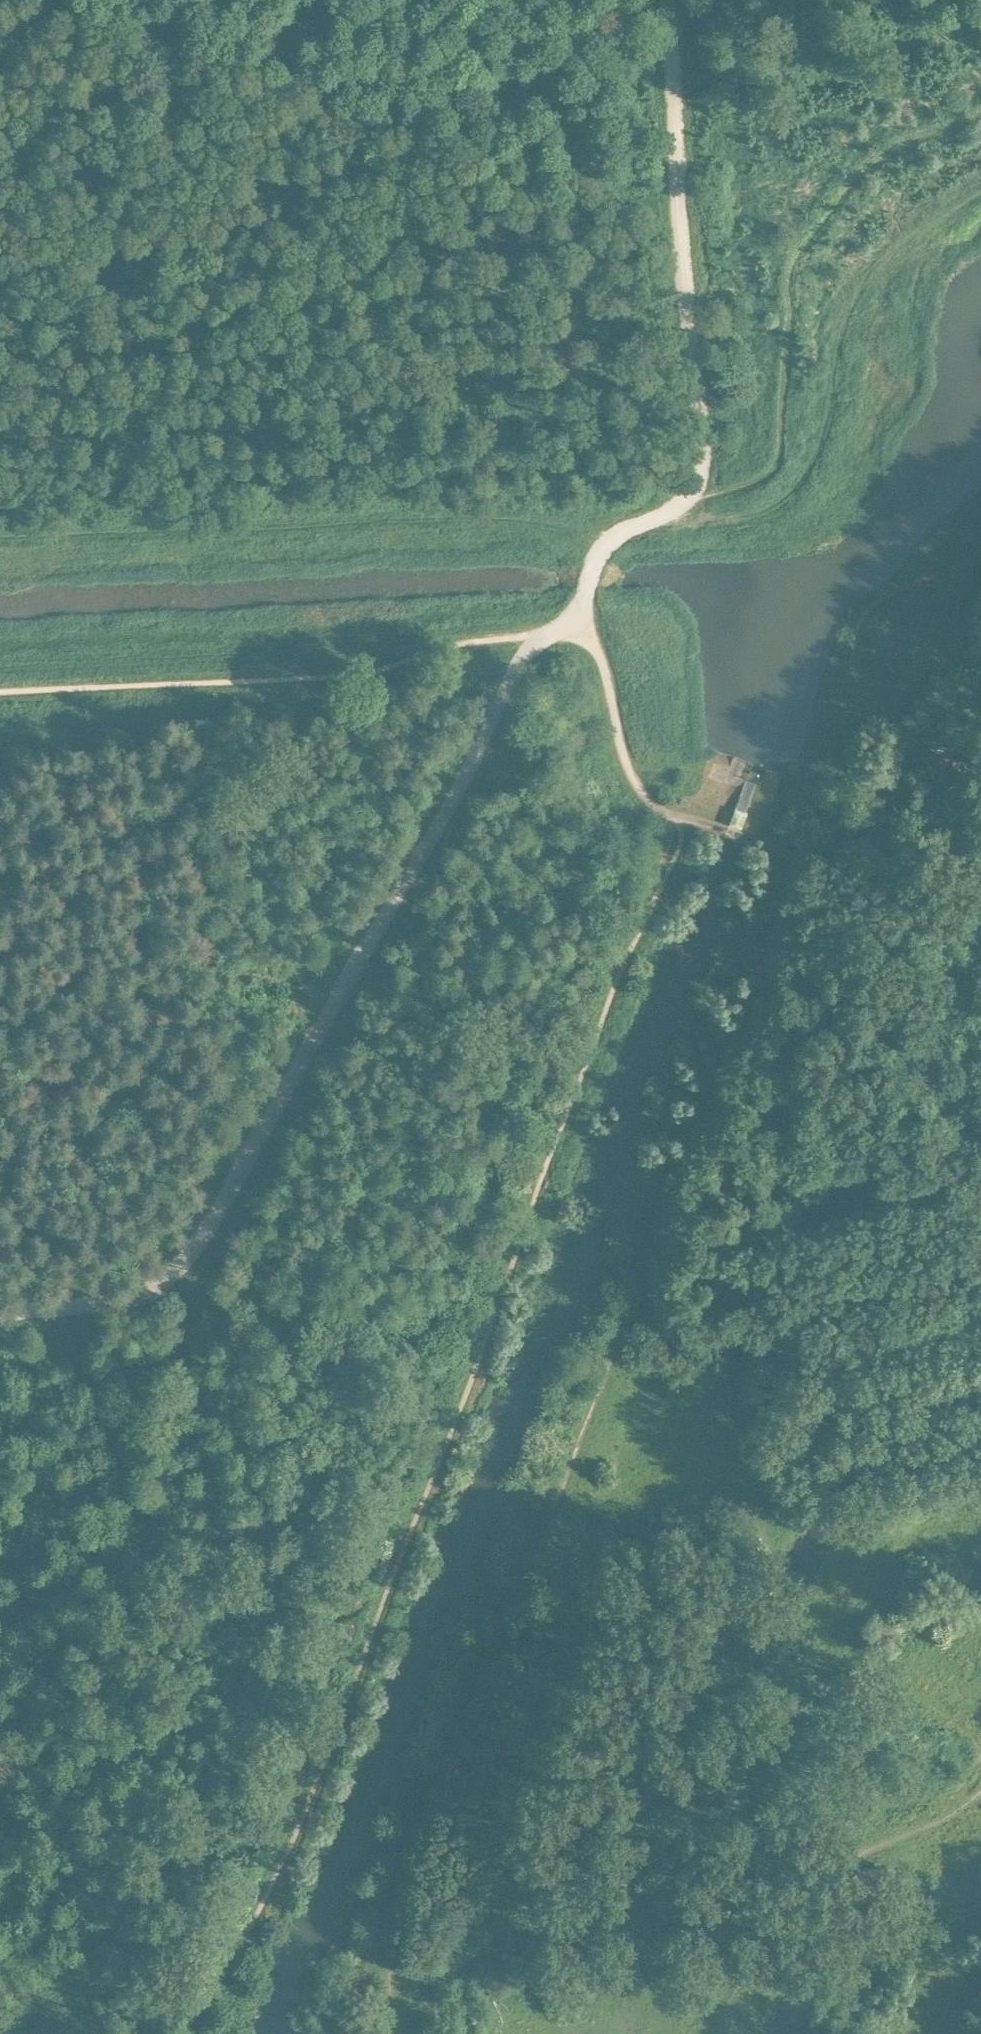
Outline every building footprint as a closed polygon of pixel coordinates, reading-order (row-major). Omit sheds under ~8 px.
[(754,822),(752,821),(742,817),(736,832),(748,837),(754,822)]
